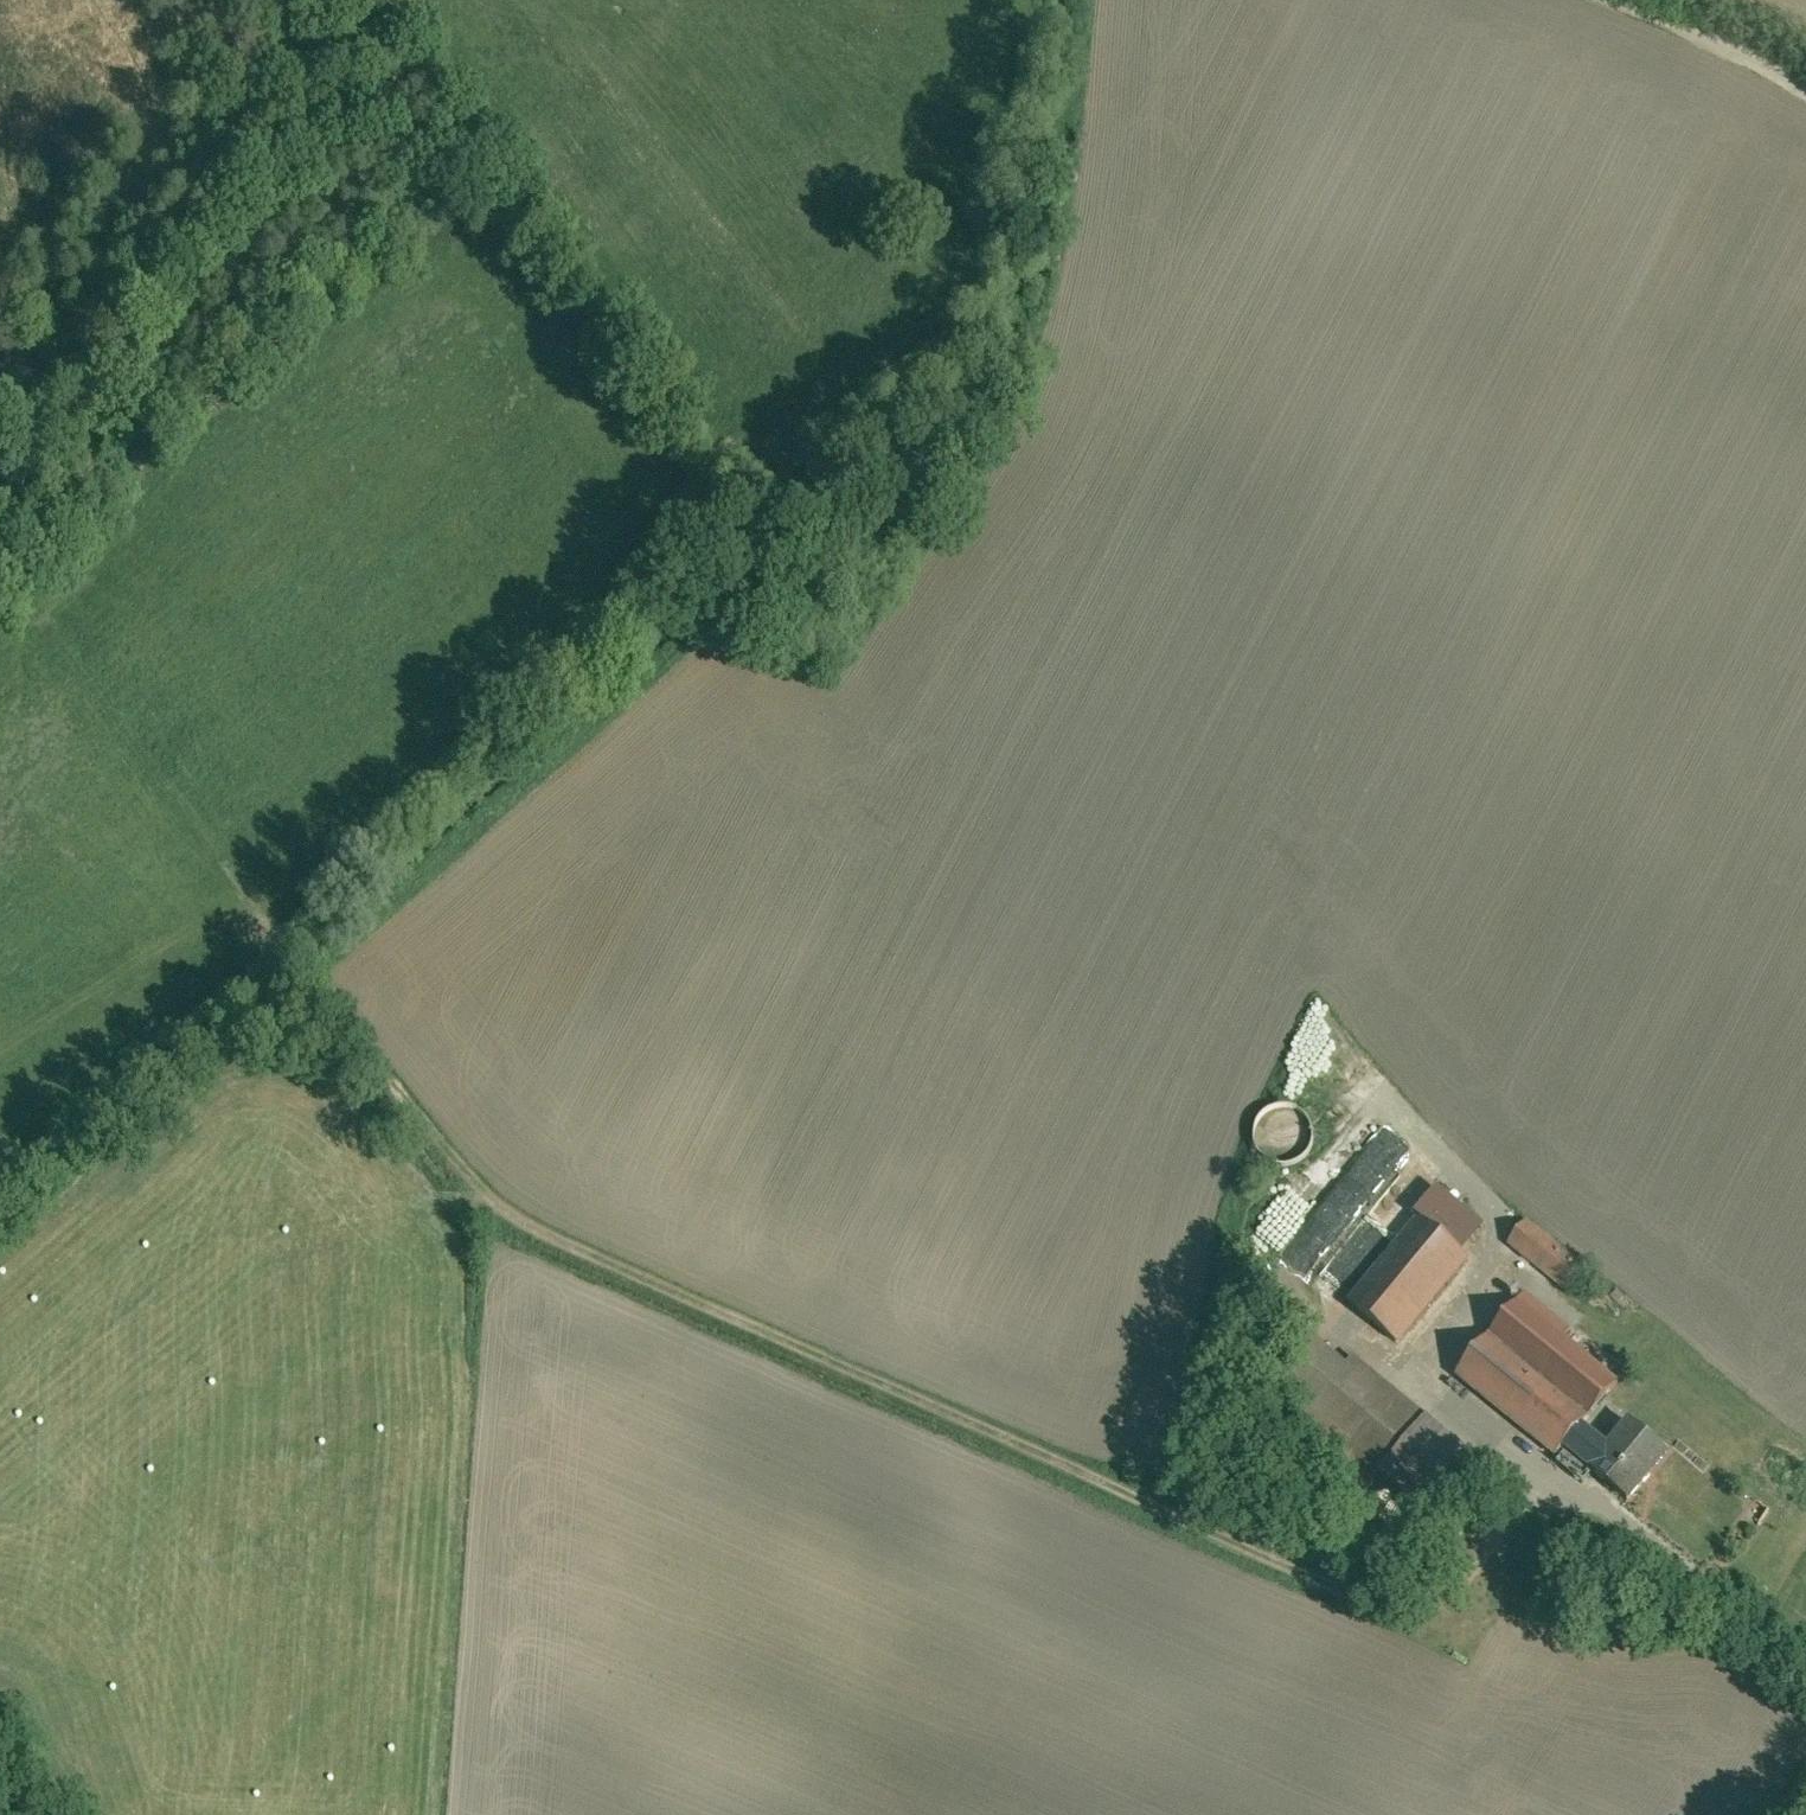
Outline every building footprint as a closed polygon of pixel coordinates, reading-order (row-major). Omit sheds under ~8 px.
[(1260,1118),(1253,1127),(1249,1138),(1250,1149),(1255,1159),(1264,1167),(1275,1170),(1287,1170),(1297,1164),(1304,1156),(1308,1145),(1307,1133),(1302,1123),(1293,1115),(1282,1112),(1270,1113),(1260,1118)] [(1421,1218),(1443,1237),(1454,1224),(1429,1204),(1418,1216),(1421,1218)] [(1468,1259),(1420,1220),(1350,1305),(1397,1344),(1468,1259)] [(1583,1269),(1526,1223),(1509,1245),(1565,1291),(1583,1269)] [(1618,1384),(1519,1302),(1457,1377),(1556,1458),(1565,1448),(1581,1429),(1618,1384)] [(1427,1420),(1353,1359),(1290,1434),(1364,1496),(1427,1420)] [(1667,1454),(1631,1424),(1608,1451),(1581,1429),(1565,1448),(1592,1470),(1591,1472),(1628,1502),(1667,1454)] [(1448,1431),(1376,1519),(1420,1555),(1492,1468),(1448,1431)]
